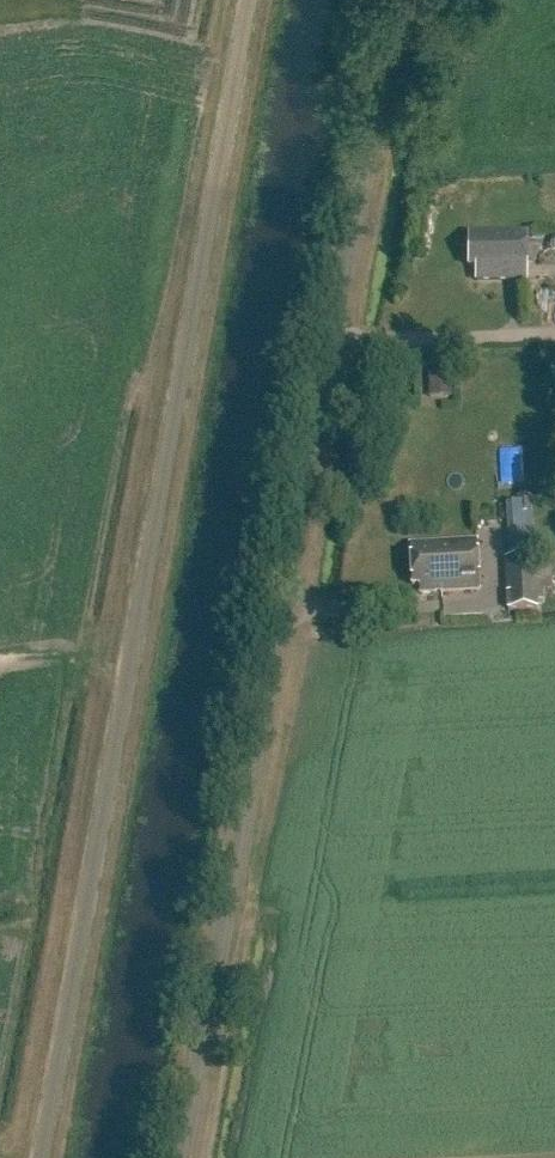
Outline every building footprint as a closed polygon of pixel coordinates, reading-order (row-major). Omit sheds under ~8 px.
[(527,280),(528,233),(471,232),(470,267),(478,267),(478,279),(527,280)] [(451,371),(429,372),(429,391),(452,391),(451,371)] [(518,498),(518,515),(532,514),(531,497),(518,498)] [(422,585),(422,593),(480,589),(477,539),(411,543),(414,586),(422,585)] [(537,558),(506,559),(508,611),(540,609),(537,558)]
